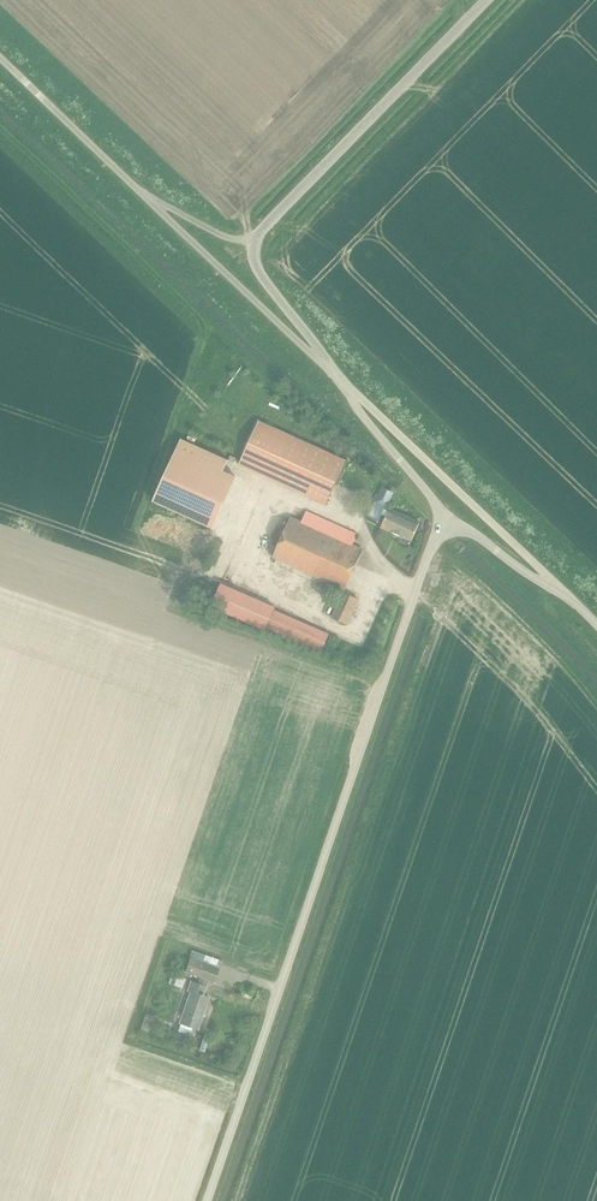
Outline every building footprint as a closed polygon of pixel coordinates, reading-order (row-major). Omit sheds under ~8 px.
[(327,505),(342,472),(347,461),(259,421),(239,465),(327,505)] [(183,439),(155,501),(214,529),(238,477),(224,471),(229,460),(183,439)] [(381,527),(401,536),(412,541),(420,523),(386,508),(393,492),(383,488),(376,503),(386,508),(382,515),(386,517),(381,527)] [(345,590),(363,550),(353,546),(358,534),(308,512),(303,522),(292,516),(273,558),(345,590)] [(221,582),(210,606),(265,630),(267,628),(321,652),(329,635),(275,610),(276,607),(221,582)] [(333,618),(336,619),(347,624),(358,599),(344,593),(333,618)] [(218,969),(190,958),(186,971),(214,982),(218,969)] [(172,974),(169,983),(176,986),(179,976),(172,974)] [(206,986),(195,983),(191,981),(188,991),(191,992),(180,1023),(198,1029),(208,997),(203,995),(206,986)] [(148,1035),(154,1016),(147,1014),(141,1033),(148,1035)] [(53,1075),(51,1080),(65,1086),(67,1081),(53,1075)]
